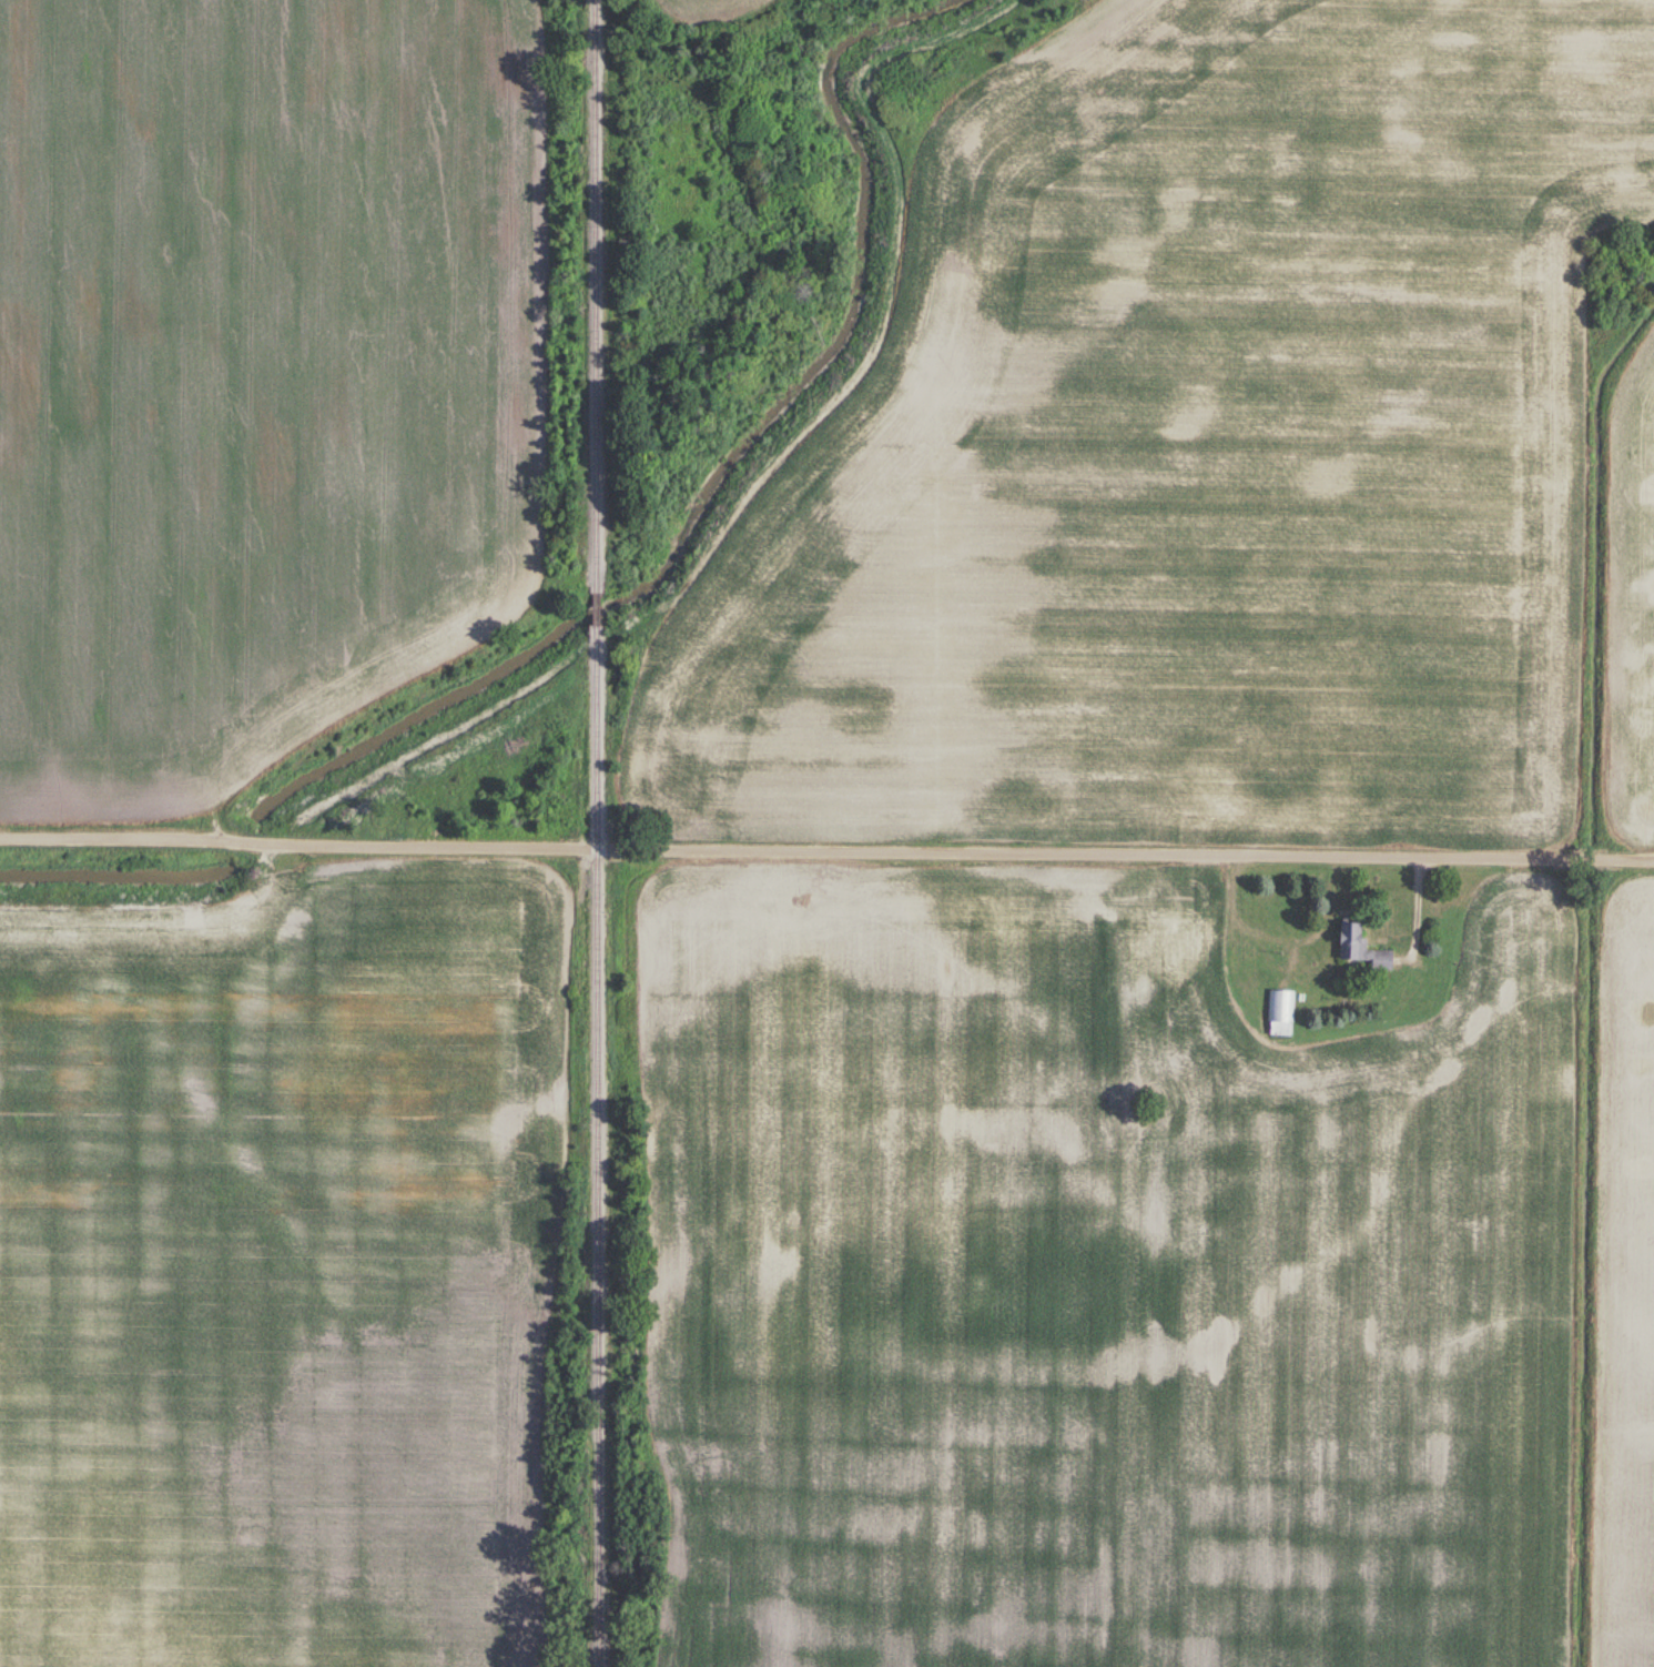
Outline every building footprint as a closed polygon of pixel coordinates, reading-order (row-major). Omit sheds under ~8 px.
[(1333,965),(1391,966),(1391,951),(1360,951),(1360,923),(1333,923),(1333,965)] [(1293,991),(1267,991),(1267,1037),(1293,1037),(1293,991)]
